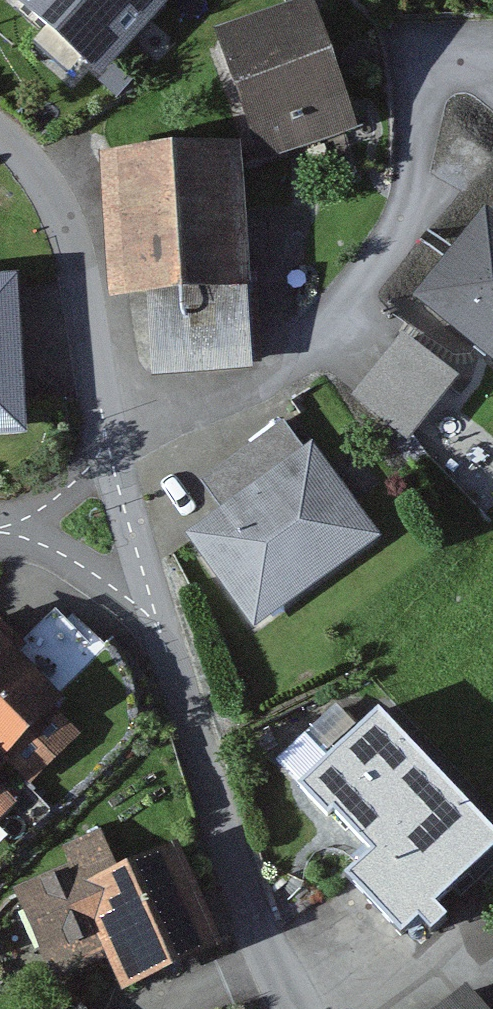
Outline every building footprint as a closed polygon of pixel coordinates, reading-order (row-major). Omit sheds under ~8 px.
[(169,0),(11,0),(99,79),(170,1),(169,0)] [(264,176),(358,147),(328,53),(235,81),(264,176)] [(248,176),(109,179),(114,338),(252,334),(248,176)] [(429,334),(492,387),(492,257),(429,334)] [(28,427),(16,262),(0,263),(0,429),(28,427)] [(353,422),(411,473),(467,410),(409,359),(353,422)] [(194,563),(264,660),(386,572),(296,447),(208,511),(228,539),(194,563)] [(25,778),(84,722),(0,634),(0,752),(25,778)] [(492,849),(492,832),(377,696),(289,770),(412,916),(492,849)] [(25,778),(0,752),(0,802),(25,778)] [(84,872),(128,979),(220,942),(177,835),(84,872)] [(466,985),(435,1008),(484,1008),(466,985)]
